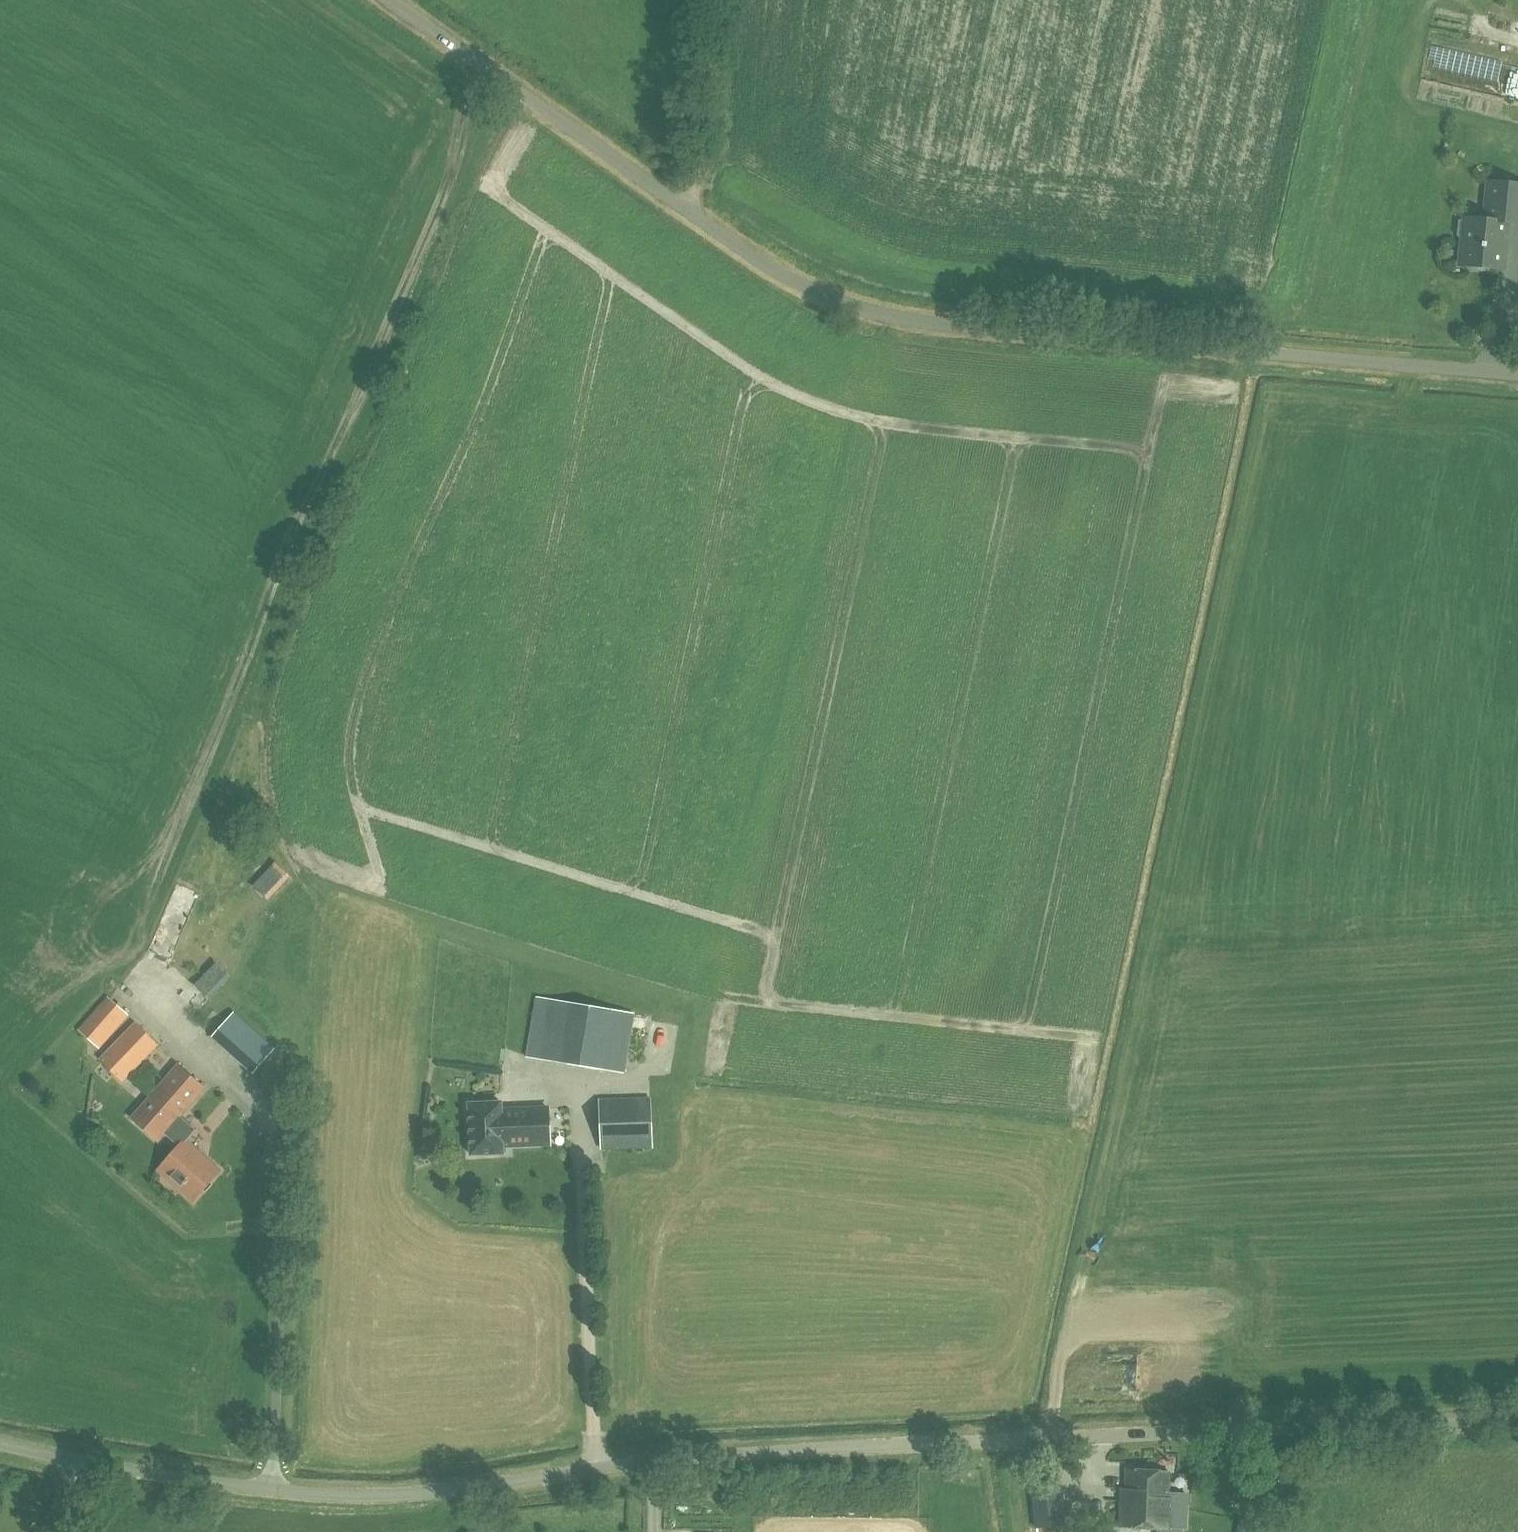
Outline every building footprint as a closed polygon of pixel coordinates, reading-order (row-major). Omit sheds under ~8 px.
[(1444,47),(1439,66),(1504,82),(1508,63),(1444,47)] [(1489,181),(1485,219),(1465,217),(1464,221),(1459,221),(1458,236),(1463,236),(1460,265),(1503,269),(1508,223),(1517,224),(1517,184),(1489,181)] [(270,900),(292,877),(275,860),(253,884),(270,900)] [(207,998),(230,975),(216,962),(194,985),(207,998)] [(102,1049),(129,1015),(106,995),(77,1028),(102,1049)] [(624,1073),(635,1013),(536,996),(527,1057),(624,1073)] [(263,1040),(232,1015),(212,1037),(253,1073),(276,1046),(265,1037),(263,1040)] [(124,1082),(160,1044),(136,1021),(100,1059),(124,1082)] [(186,1141),(196,1129),(182,1117),(206,1088),(177,1062),(130,1117),(158,1143),(166,1134),(178,1145),(179,1146),(180,1145),(185,1140),(186,1141)] [(601,1149),(653,1148),(651,1097),(599,1098),(601,1149)] [(503,1106),(503,1102),(503,1100),(467,1101),(469,1156),(505,1154),(504,1147),(552,1146),(551,1105),(503,1106)] [(220,1170),(186,1141),(185,1140),(180,1145),(179,1146),(178,1145),(158,1169),(194,1200),(220,1170)] [(1169,1493),(1170,1471),(1126,1469),(1125,1489),(1120,1488),(1119,1526),(1172,1529),(1173,1508),(1185,1508),(1186,1494),(1169,1493)] [(1059,1524),(1064,1524),(1058,1478),(1031,1482),(1036,1527),(1029,1528),(1030,1531),(1060,1531),(1059,1524)]
